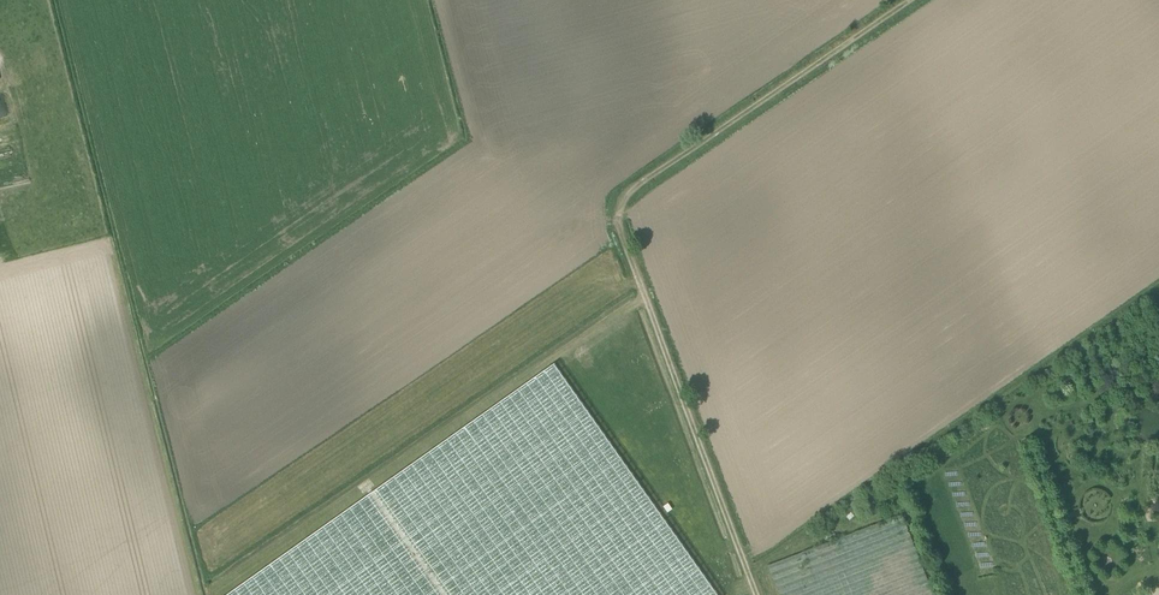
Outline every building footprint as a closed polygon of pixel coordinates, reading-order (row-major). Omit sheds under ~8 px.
[(0,98),(0,118),(36,110),(32,91),(0,98)] [(553,363),(225,594),(717,594),(553,363)]
